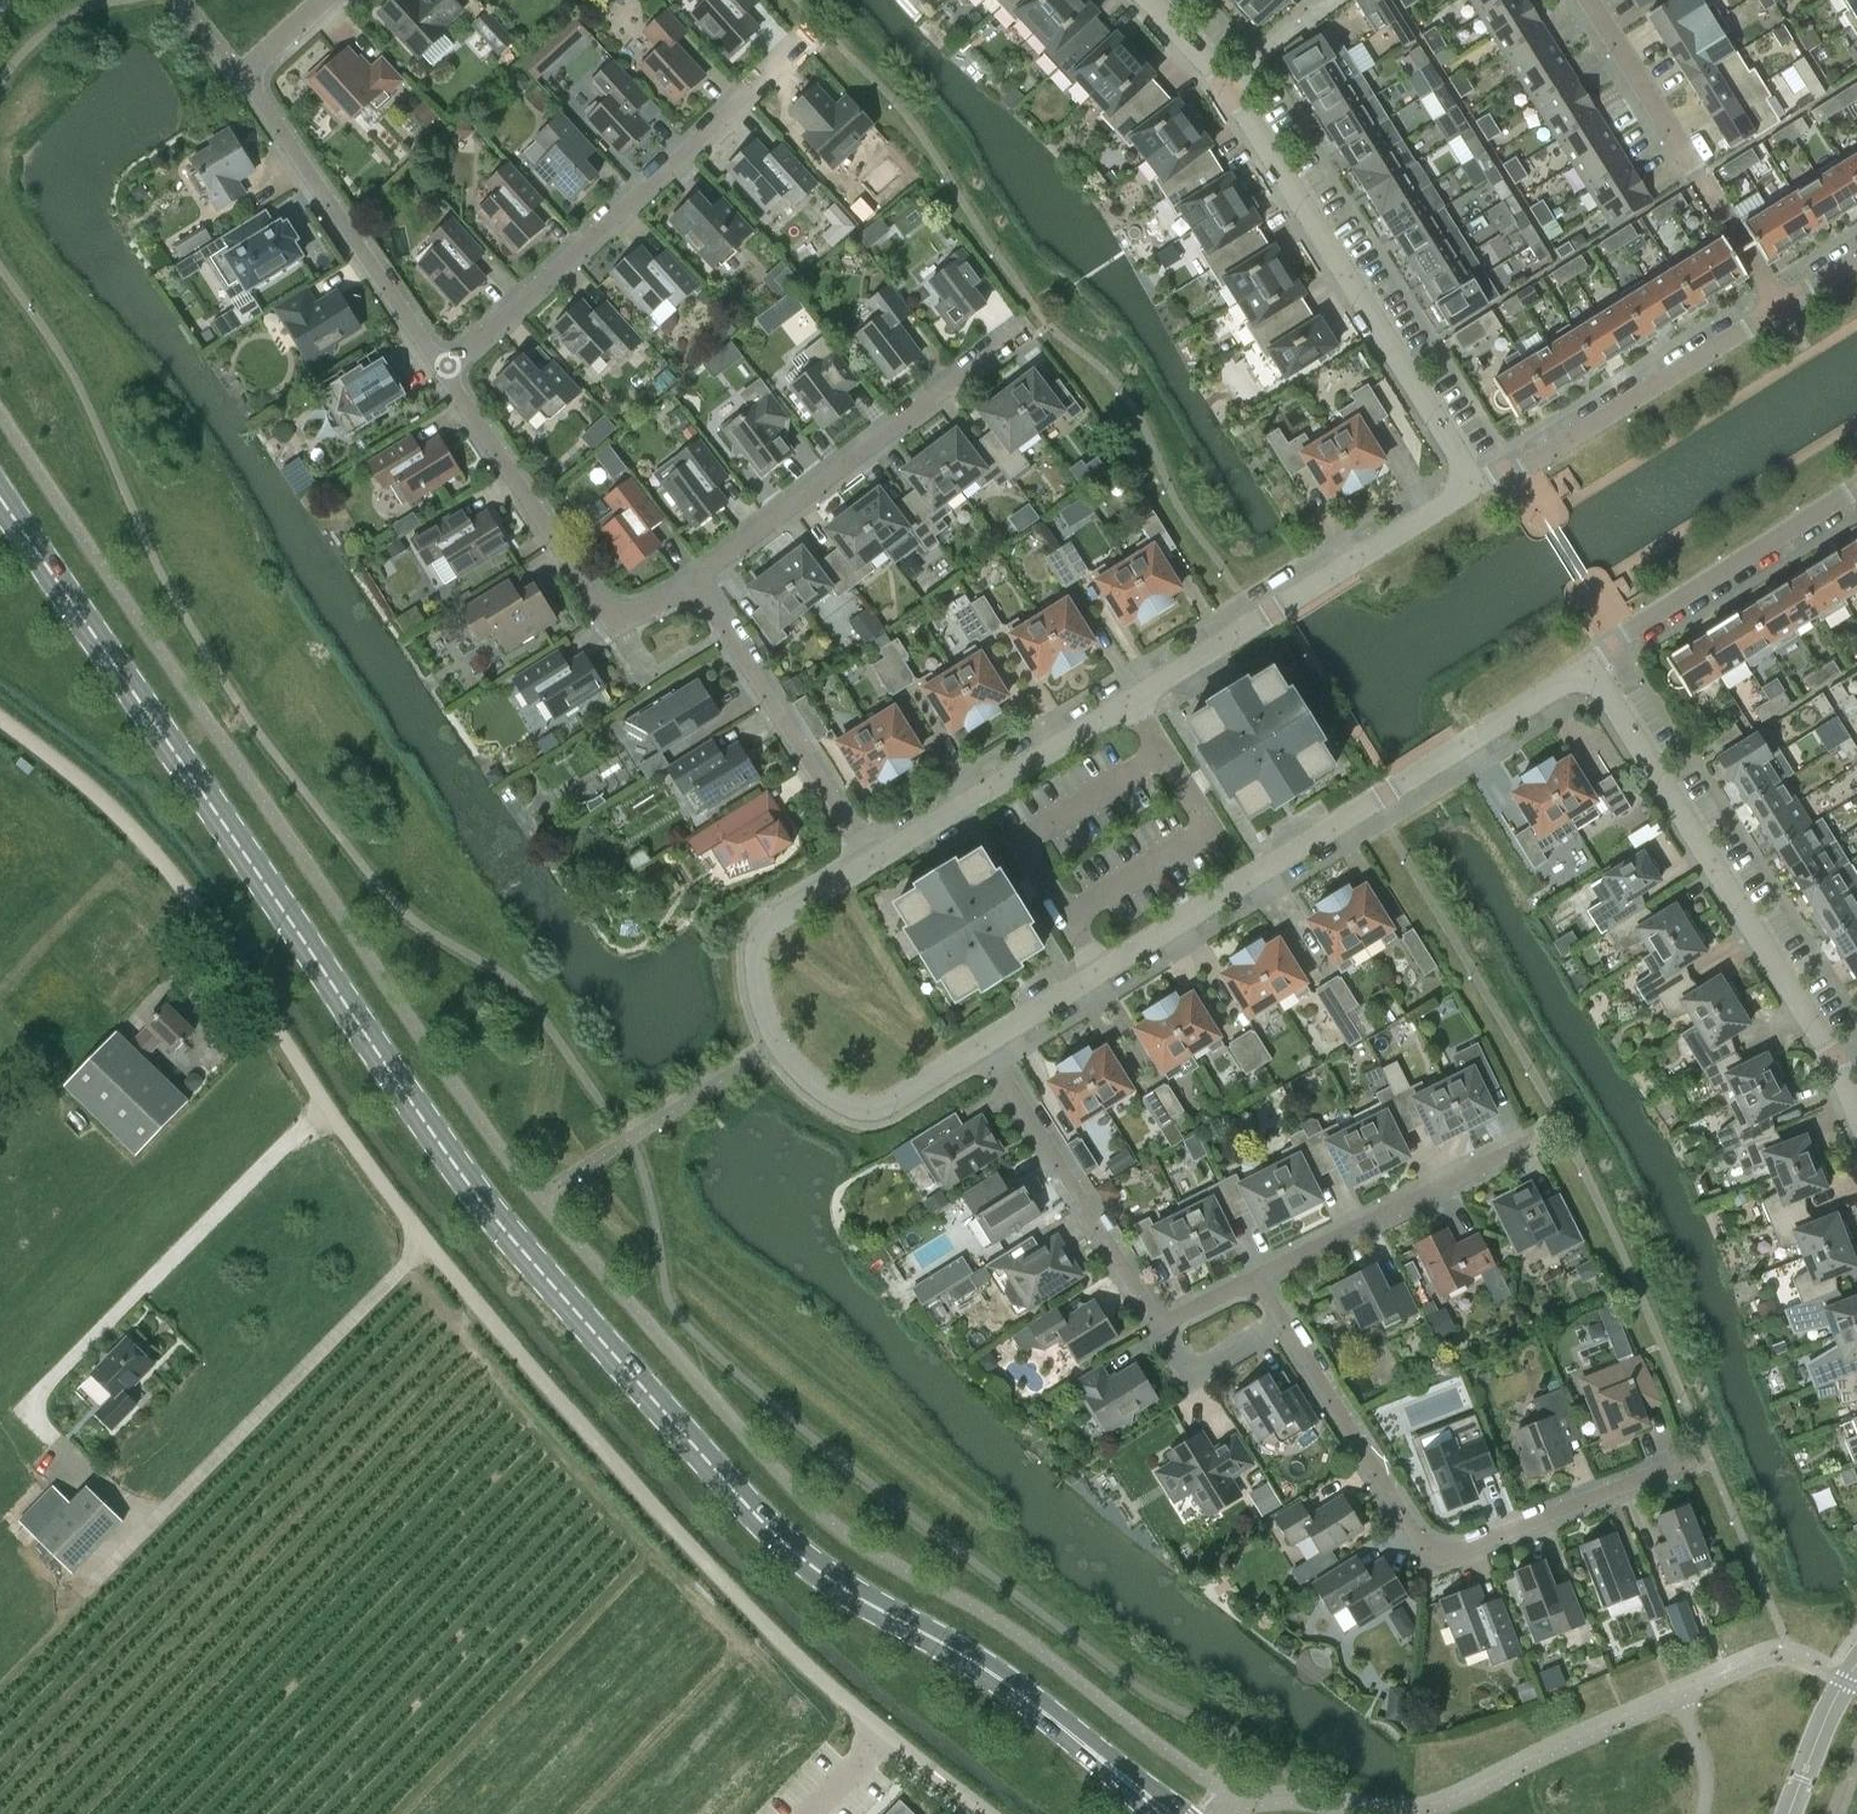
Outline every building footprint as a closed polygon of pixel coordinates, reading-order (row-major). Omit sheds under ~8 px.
[(462,10),(453,0),(423,0),(420,3),(417,0),(395,0),(380,14),(420,57),(447,33),(443,28),(462,10)] [(730,55),(759,29),(745,14),(758,3),(755,0),(710,0),(693,15),(730,55)] [(1035,34),(1072,0),(1009,0),(1001,8),(1016,24),(1021,19),(1035,34)] [(1058,70),(1105,27),(1095,16),(1097,14),(1084,0),(1072,0),(1035,34),(1048,49),(1043,53),(1058,70)] [(1239,7),(1238,6),(1234,10),(1246,24),(1249,22),(1251,21),(1257,27),(1287,0),(1247,0),(1239,7)] [(1391,25),(1402,19),(1392,3),(1390,0),(1378,0),(1376,1),(1381,10),(1366,19),(1375,34),(1391,25)] [(1405,10),(1419,2),(1417,0),(1399,0),(1405,10)] [(1479,14),(1502,0),(1470,0),(1479,14)] [(1492,36),(1533,10),(1527,0),(1502,0),(1479,14),(1492,36)] [(1669,51),(1722,18),(1713,4),(1708,7),(1704,0),(1669,0),(1668,1),(1670,3),(1648,17),(1656,29),(1655,30),(1661,39),(1669,51)] [(1772,0),(1757,0),(1765,12),(1775,5),(1772,0)] [(1851,29),(1856,25),(1856,0),(1840,0),(1847,12),(1842,15),(1851,29)] [(1547,32),(1533,10),(1492,36),(1506,58),(1547,32)] [(678,103),(705,78),(675,46),(688,34),(667,12),(644,33),(654,44),(656,53),(643,65),(678,103)] [(500,55),(514,42),(488,13),(474,26),(500,55)] [(551,40),(523,65),(534,78),(562,53),(587,30),(575,17),(551,40)] [(1731,32),(1722,18),(1669,51),(1676,63),(1675,63),(1681,72),(1682,72),(1689,84),(1737,54),(1726,35),(1731,32)] [(1391,25),(1399,38),(1404,47),(1415,40),(1402,19),(1391,25)] [(1078,82),(1092,96),(1136,56),(1117,35),(1114,37),(1105,27),(1058,70),(1073,86),(1078,82)] [(1428,46),(1441,38),(1435,28),(1422,36),(1428,46)] [(1298,84),(1347,53),(1343,46),(1336,44),(1329,32),(1306,46),(1301,38),(1283,51),(1288,58),(1283,60),(1288,68),(1286,70),(1284,72),(1293,87),(1298,84)] [(1506,58),(1519,79),(1560,54),(1547,32),(1506,58)] [(1441,38),(1428,46),(1434,56),(1447,48),(1441,38)] [(1419,70),(1429,63),(1421,50),(1411,57),(1419,70)] [(389,94),(402,82),(383,60),(369,73),(349,51),(334,65),(330,60),(308,79),(326,99),(331,94),(352,118),(370,102),(378,111),(392,98),(389,94)] [(1361,75),(1347,53),(1298,84),(1293,87),(1302,102),(1304,100),(1308,99),(1312,106),(1361,75)] [(1574,75),(1560,54),(1519,79),(1532,101),(1574,75)] [(1702,105),(1710,117),(1763,84),(1754,70),(1749,73),(1737,54),(1689,84),(1697,95),(1696,96),(1701,105),(1702,105)] [(1100,115),(1115,132),(1162,90),(1152,79),(1154,76),(1136,56),(1092,96),(1105,111),(1100,115)] [(1793,65),(1815,101),(1826,95),(1803,59),(1793,65)] [(622,154),(649,129),(622,100),(637,87),(614,63),(591,84),(604,98),(604,105),(589,119),(622,154)] [(1429,63),(1419,70),(1427,83),(1437,76),(1429,63)] [(1455,89),(1468,81),(1462,71),(1449,79),(1455,89)] [(1375,97),(1361,75),(1312,106),(1316,112),(1313,115),(1311,116),(1321,131),(1325,128),(1375,97)] [(1532,101),(1546,122),(1587,97),(1574,75),(1532,101)] [(1468,81),(1455,89),(1461,99),(1474,91),(1468,81)] [(1772,98),(1763,84),(1710,117),(1717,129),(1716,129),(1722,138),(1723,138),(1731,150),(1753,137),(1754,139),(1781,123),(1767,101),(1772,98)] [(791,111),(804,126),(807,125),(811,130),(804,137),(830,165),(873,126),(847,98),(836,107),(818,87),(791,111)] [(1844,109),(1856,101),(1856,98),(1851,88),(1836,97),(1844,109)] [(1175,104),(1162,90),(1115,132),(1130,149),(1135,145),(1147,160),(1195,124),(1178,102),(1175,104)] [(1446,114),(1457,108),(1449,95),(1438,102),(1446,114)] [(1387,120),(1375,97),(1325,128),(1321,131),(1330,146),(1332,145),(1335,143),(1339,150),(1376,127),(1387,120)] [(1601,118),(1587,97),(1546,122),(1559,144),(1601,118)] [(1844,109),(1836,97),(1822,106),(1829,118),(1844,109)] [(1457,108),(1446,114),(1454,127),(1465,120),(1457,108)] [(1811,112),(1786,128),(1794,140),(1819,124),(1811,112)] [(1482,132),(1495,124),(1489,114),(1476,122),(1482,132)] [(572,200),(598,177),(584,162),(595,152),(562,116),(537,139),(551,154),(535,168),(550,185),(554,181),(572,200)] [(1559,144),(1573,166),(1614,140),(1601,118),(1559,144)] [(1211,146),(1195,124),(1147,160),(1159,176),(1154,180),(1166,199),(1219,166),(1209,149),(1211,146)] [(1495,124),(1482,132),(1488,142),(1501,134),(1495,124)] [(1339,150),(1353,171),(1353,172),(1390,149),(1376,127),(1339,150)] [(1794,140),(1786,128),(1772,137),(1780,149),(1794,140)] [(252,165),(230,130),(211,142),(214,147),(192,161),(198,171),(190,177),(201,196),(208,192),(219,211),(246,194),(234,176),(252,165)] [(1474,159),(1485,152),(1477,139),(1466,146),(1474,159)] [(1627,162),(1614,140),(1573,166),(1586,187),(1627,162)] [(771,157),(757,142),(728,169),(767,211),(785,195),(794,205),(818,184),(783,146),(771,157)] [(1367,194),(1404,171),(1414,165),(1400,143),(1390,149),(1353,172),(1353,171),(1348,174),(1357,190),(1360,189),(1363,188),(1367,194)] [(1839,159),(1842,164),(1843,163),(1856,186),(1856,148),(1839,159)] [(1737,159),(1745,171),(1759,162),(1751,150),(1737,159)] [(1485,152),(1474,159),(1482,172),(1493,165),(1485,152)] [(1509,176),(1522,167),(1516,158),(1503,166),(1509,176)] [(1745,171),(1737,159),(1723,168),(1730,180),(1745,171)] [(1843,163),(1842,164),(1839,159),(1816,173),(1819,178),(1818,179),(1842,216),(1856,207),(1856,206),(1856,205),(1856,186),(1843,163)] [(1586,187),(1599,208),(1640,183),(1627,162),(1586,187)] [(479,213),(515,253),(544,227),(531,212),(543,201),(511,164),(487,185),(497,196),(479,213)] [(1184,215),(1194,232),(1245,200),(1230,176),(1227,178),(1219,166),(1166,199),(1178,218),(1184,215)] [(1522,167),(1509,176),(1515,186),(1528,177),(1522,167)] [(1418,194),(1404,171),(1367,194),(1371,201),(1369,203),(1367,205),(1376,221),(1381,218),(1381,217),(1418,194)] [(1827,226),(1842,216),(1818,179),(1819,178),(1816,173),(1791,189),(1819,234),(1824,231),(1822,227),(1826,225),(1827,226)] [(1640,183),(1599,208),(1612,228),(1653,202),(1640,183)] [(1502,203),(1512,197),(1504,184),(1494,190),(1502,203)] [(1791,189),(1766,205),(1792,247),(1807,238),(1806,237),(1811,234),(1813,238),(1819,234),(1791,189)] [(1431,215),(1418,194),(1381,217),(1381,218),(1395,239),(1431,216),(1431,215)] [(1680,194),(1665,203),(1673,216),(1688,207),(1680,194)] [(713,268),(753,232),(723,200),(713,210),(699,196),(671,222),(713,268)] [(1512,197),(1502,203),(1509,216),(1520,209),(1512,197)] [(1259,223),(1245,200),(1194,232),(1204,248),(1199,252),(1210,271),(1264,237),(1256,225),(1259,223)] [(1536,219),(1549,211),(1543,201),(1530,209),(1536,219)] [(1673,216),(1665,203),(1651,212),(1659,225),(1673,216)] [(836,204),(824,215),(834,227),(823,236),(834,249),(857,227),(836,204)] [(1792,247),(1766,205),(1740,221),(1754,242),(1752,244),(1754,247),(1756,246),(1768,266),(1775,262),(1772,258),(1777,256),(1777,257),(1792,247)] [(1395,239),(1408,261),(1445,238),(1457,231),(1443,208),(1431,215),(1431,216),(1395,239)] [(1536,219),(1542,229),(1549,241),(1562,233),(1549,211),(1536,219)] [(457,306),(486,279),(472,265),(485,253),(454,219),(431,240),(438,249),(420,265),(457,306)] [(240,227),(201,252),(176,267),(184,281),(202,270),(197,263),(205,258),(212,269),(218,265),(227,280),(232,281),(240,276),(248,290),(302,257),(293,242),(297,240),(287,224),(283,227),(281,224),(250,243),(240,227)] [(1616,234),(1623,247),(1638,238),(1630,225),(1616,234)] [(211,238),(204,227),(175,245),(182,256),(211,238)] [(1529,248),(1540,241),(1532,228),(1521,235),(1529,248)] [(859,238),(868,249),(879,240),(870,229),(859,238)] [(1408,261),(1422,283),(1459,260),(1471,252),(1457,231),(1445,238),(1408,261)] [(1623,247),(1616,234),(1601,243),(1609,256),(1623,247)] [(1697,255),(1721,292),(1735,283),(1735,282),(1739,279),(1741,282),(1748,279),(1735,258),(1737,257),(1735,254),(1733,255),(1720,234),(1693,250),(1697,255)] [(1271,249),(1264,237),(1210,271),(1222,290),(1228,286),(1239,303),(1289,271),(1275,247),(1271,249)] [(1540,241),(1529,248),(1537,261),(1548,254),(1540,241)] [(1561,260),(1574,252),(1569,243),(1556,251),(1561,260)] [(613,275),(649,315),(667,298),(675,307),(699,286),(668,252),(655,263),(641,248),(613,275)] [(953,330),(985,306),(972,289),(984,280),(961,251),(949,260),(954,265),(931,282),(945,301),(936,308),(953,330)] [(1422,283),(1436,305),(1485,275),(1471,252),(1459,260),(1422,283)] [(1697,255),(1673,270),(1697,310),(1703,306),(1701,303),(1705,300),(1706,301),(1721,292),(1697,255)] [(1566,265),(1574,277),(1588,268),(1581,256),(1566,265)] [(762,280),(777,297),(797,279),(782,262),(762,280)] [(1574,277),(1566,265),(1552,274),(1559,287),(1574,277)] [(1692,313),(1697,310),(1673,270),(1670,265),(1645,281),(1671,323),(1686,313),(1685,312),(1689,310),(1692,313)] [(1243,324),(1255,343),(1309,309),(1301,297),(1304,295),(1289,271),(1239,303),(1249,320),(1243,324)] [(1436,305),(1431,308),(1440,324),(1443,322),(1446,321),(1450,329),(1499,298),(1485,275),(1436,305)] [(1645,281),(1620,296),(1648,341),(1653,337),(1651,334),(1655,331),(1656,332),(1671,323),(1645,281)] [(890,378),(920,355),(898,325),(911,315),(890,287),(875,299),(887,314),(858,336),(890,378)] [(1517,296),(1524,308),(1539,299),(1531,287),(1517,296)] [(307,290),(276,309),(308,361),(323,352),(333,354),(336,344),(350,335),(360,328),(354,318),(338,291),(316,305),(307,290)] [(1524,308),(1517,296),(1502,305),(1510,317),(1524,308)] [(1642,344),(1648,341),(1620,296),(1595,311),(1621,354),(1636,344),(1636,343),(1640,341),(1642,344)] [(223,339),(264,314),(253,297),(213,323),(223,339)] [(582,303),(555,328),(566,340),(563,343),(574,355),(577,352),(590,366),(600,356),(603,359),(608,360),(616,352),(623,360),(641,343),(604,302),(592,314),(582,303)] [(1286,379),(1336,347),(1319,319),(1316,321),(1309,309),(1255,343),(1267,362),(1273,358),(1286,379)] [(1606,363),(1621,354),(1595,311),(1570,327),(1598,372),(1604,368),(1602,365),(1606,362),(1606,363)] [(1499,324),(1491,312),(1452,336),(1460,349),(1499,324)] [(1544,340),(1545,342),(1572,384),(1587,375),(1586,374),(1590,372),(1592,375),(1598,372),(1570,327),(1569,325),(1544,340)] [(791,387),(823,430),(854,406),(843,391),(844,386),(841,383),(852,375),(824,338),(804,353),(810,362),(802,368),(801,373),(804,377),(791,387)] [(1545,342),(1520,358),(1523,363),(1524,363),(1549,402),(1554,399),(1552,395),(1556,393),(1557,394),(1572,384),(1545,342)] [(1508,410),(1510,409),(1516,418),(1521,415),(1522,416),(1537,406),(1536,405),(1541,402),(1543,406),(1549,402),(1524,363),(1523,363),(1520,358),(1516,353),(1504,361),(1510,371),(1493,382),(1499,390),(1497,392),(1495,394),(1495,395),(1494,397),(1494,399),(1494,401),(1494,403),(1494,404),(1495,406),(1496,407),(1498,408),(1500,410),(1502,410),(1504,411),(1506,411),(1508,410)] [(551,420),(581,393),(553,362),(540,375),(523,357),(519,361),(517,360),(513,361),(509,362),(505,365),(503,368),(501,372),(499,377),(500,378),(494,384),(528,421),(539,412),(546,420),(551,420)] [(347,375),(320,392),(348,437),(375,421),(372,417),(407,395),(398,381),(395,383),(390,374),(393,372),(384,358),(350,379),(347,375)] [(1034,373),(1008,393),(1037,432),(1062,413),(1070,422),(1083,412),(1064,386),(1051,396),(1034,373)] [(788,419),(770,395),(769,395),(771,393),(760,379),(760,380),(761,381),(746,393),(745,399),(751,407),(739,416),(734,452),(744,454),(762,477),(793,453),(775,429),(788,419)] [(1347,427),(1330,437),(1360,485),(1374,477),(1370,470),(1384,461),(1363,427),(1380,416),(1383,421),(1388,417),(1368,385),(1351,396),(1355,402),(1339,413),(1347,427)] [(999,436),(986,446),(1012,479),(1029,465),(1016,448),(1037,432),(1008,393),(981,413),(999,436)] [(592,449),(616,428),(603,414),(580,434),(592,449)] [(1346,494),(1360,485),(1330,437),(1313,448),(1305,434),(1288,444),(1279,429),(1266,437),(1289,474),(1307,462),(1328,496),(1342,487),(1346,494)] [(956,432),(930,452),(960,491),(975,479),(982,489),(993,481),(999,489),(1012,479),(986,446),(974,455),(956,432)] [(398,481),(411,502),(460,472),(439,439),(420,451),(411,436),(369,462),(386,489),(398,481)] [(715,487),(728,477),(700,441),(675,460),(682,469),(663,484),(696,527),(727,503),(715,487)] [(594,456),(616,479),(630,466),(607,443),(594,456)] [(922,495),(909,504),(935,537),(948,527),(942,520),(953,512),(945,502),(960,491),(930,452),(904,472),(922,495)] [(662,521),(649,504),(631,480),(606,499),(617,513),(616,520),(601,532),(611,544),(609,548),(617,558),(621,558),(631,570),(660,548),(647,530),(651,527),(652,528),(662,521)] [(879,491),(853,511),(883,550),(895,565),(920,546),(923,550),(936,539),(935,537),(909,504),(897,514),(879,491)] [(1180,589),(1157,551),(1172,542),(1162,525),(1144,497),(1131,505),(1139,518),(1137,520),(1148,538),(1136,545),(1142,555),(1126,565),(1156,613),(1170,604),(1166,597),(1180,589)] [(508,546),(487,513),(470,523),(461,509),(412,539),(429,566),(432,564),(444,585),(508,546)] [(883,550),(853,511),(827,531),(845,554),(832,563),(852,588),(875,570),(868,560),(883,550)] [(1844,546),(1856,567),(1856,540),(1851,544),(1849,542),(1844,546)] [(1071,543),(1058,551),(1075,579),(1088,571),(1071,543)] [(1820,563),(1843,600),(1844,599),(1856,591),(1856,567),(1844,546),(1838,549),(1839,552),(1820,563)] [(802,550),(776,570),(806,608),(831,589),(838,599),(852,589),(832,563),(820,572),(802,550)] [(1062,587),(1075,579),(1058,551),(1045,559),(1062,587)] [(1800,573),(1794,577),(1818,615),(1817,616),(1821,621),(1847,604),(1844,599),(1843,600),(1820,563),(1801,575),(1800,573)] [(1142,621),(1156,613),(1126,565),(1111,574),(1105,565),(1093,572),(1124,623),(1138,615),(1142,621)] [(781,628),(806,608),(776,570),(750,589),(768,612),(755,622),(775,648),(788,637),(781,628)] [(1790,583),(1771,594),(1794,631),(1817,616),(1818,615),(1794,577),(1788,580),(1790,583)] [(556,621),(537,591),(520,601),(508,582),(463,610),(482,640),(496,631),(508,651),(556,621)] [(1750,604),(1745,608),(1769,647),(1768,647),(1771,652),(1797,636),(1794,631),(1771,594),(1752,606),(1750,604)] [(976,641),(989,633),(971,605),(972,604),(967,595),(953,604),(976,641)] [(984,597),(972,604),(971,605),(989,633),(1002,625),(984,597)] [(1040,619),(1070,667),(1084,658),(1080,651),(1093,642),(1068,601),(1040,619)] [(1740,613),(1721,625),(1744,662),(1768,647),(1769,647),(1745,608),(1739,611),(1740,613)] [(406,630),(423,621),(416,609),(399,619),(406,630)] [(852,618),(869,637),(880,628),(863,609),(852,618)] [(1056,675),(1070,667),(1040,619),(1039,619),(1024,628),(1018,619),(1006,626),(1038,677),(1052,669),(1056,675)] [(1720,678),(1744,662),(1721,625),(1702,637),(1700,635),(1695,638),(1720,678)] [(881,650),(880,650),(903,687),(916,679),(904,661),(910,657),(898,639),(892,642),(887,634),(875,641),(881,650)] [(1682,689),(1684,688),(1689,697),(1720,678),(1695,638),(1689,642),(1691,644),(1671,657),(1672,658),(1666,661),(1672,670),(1671,671),(1669,672),(1668,674),(1667,676),(1667,677),(1667,679),(1667,681),(1667,683),(1668,685),(1669,685),(1671,687),(1672,689),(1674,689),(1676,690),(1677,690),(1680,690),(1682,689)] [(969,663),(953,672),(983,721),(997,712),(993,705),(1007,696),(975,646),(963,653),(969,663)] [(880,650),(878,651),(876,661),(877,663),(872,667),(890,695),(903,687),(880,650)] [(558,652),(514,679),(531,707),(543,699),(555,719),(604,688),(584,655),(567,666),(558,652)] [(1818,670),(1826,683),(1841,674),(1833,661),(1818,670)] [(1248,821),(1261,813),(1334,767),(1273,670),(1187,723),(1248,821)] [(1826,683),(1818,670),(1804,679),(1811,692),(1826,683)] [(969,729),(983,721),(953,672),(938,682),(932,673),(920,680),(951,731),(965,722),(969,729)] [(699,682),(674,698),(672,694),(675,692),(675,690),(622,723),(623,725),(626,722),(650,736),(660,753),(719,716),(713,705),(715,704),(707,691),(705,693),(699,682)] [(1850,700),(1839,683),(1829,690),(1843,713),(1856,704),(1856,702),(1854,698),(1850,700)] [(1769,701),(1776,714),(1791,705),(1783,692),(1769,701)] [(1822,694),(1812,700),(1823,718),(1833,711),(1822,694)] [(816,741),(829,733),(806,696),(793,704),(816,741)] [(1776,714),(1769,701),(1754,710),(1762,723),(1776,714)] [(1843,713),(1856,735),(1856,704),(1843,713)] [(895,709),(867,726),(897,774),(911,766),(907,759),(921,750),(895,709)] [(1707,740),(1715,752),(1741,735),(1734,723),(1707,740)] [(1840,746),(1851,739),(1842,725),(1831,731),(1840,746)] [(883,783),(897,774),(867,726),(839,744),(865,785),(879,776),(883,783)] [(1732,783),(1733,782),(1733,781),(1770,758),(1780,752),(1766,729),(1717,759),(1732,783)] [(1840,746),(1849,760),(1856,755),(1856,749),(1851,739),(1840,746)] [(710,808),(758,778),(738,745),(721,755),(712,741),(668,768),(685,795),(697,787),(710,808)] [(1733,782),(1747,804),(1784,780),(1794,774),(1780,752),(1770,758),(1733,781),(1733,782)] [(1551,762),(1537,771),(1567,819),(1575,831),(1608,810),(1614,819),(1631,809),(1611,776),(1606,779),(1608,783),(1596,791),(1600,796),(1594,800),(1569,760),(1556,769),(1551,762)] [(1550,830),(1567,819),(1537,771),(1523,779),(1528,786),(1514,795),(1539,835),(1533,838),(1529,832),(1516,841),(1534,869),(1547,861),(1543,854),(1559,844),(1550,830)] [(1747,804),(1761,826),(1798,803),(1784,780),(1747,804)] [(587,803),(592,813),(607,802),(602,796),(593,801),(587,803)] [(1761,826),(1774,848),(1811,825),(1798,803),(1761,826)] [(773,857),(793,845),(786,833),(791,830),(781,812),(775,816),(772,810),(754,821),(744,806),(702,832),(731,878),(775,863),(773,857)] [(1774,848),(1788,870),(1825,847),(1811,825),(1774,848)] [(1825,847),(1788,870),(1802,892),(1849,863),(1835,841),(1825,847)] [(1660,870),(1648,850),(1590,886),(1591,889),(1600,883),(1609,897),(1586,911),(1601,935),(1606,931),(1612,927),(1641,910),(1633,898),(1659,881),(1654,873),(1660,870)] [(1042,949),(981,851),(895,905),(956,1003),(1042,949)] [(1816,915),(1856,889),(1856,876),(1849,863),(1802,892),(1816,915)] [(1347,889),(1333,898),(1363,946),(1379,936),(1385,946),(1397,938),(1365,887),(1351,896),(1347,889)] [(1830,937),(1856,920),(1856,889),(1816,915),(1830,937)] [(1347,956),(1363,946),(1333,898),(1319,907),(1323,913),(1310,922),(1341,973),(1353,965),(1347,956)] [(1641,910),(1612,927),(1606,931),(1620,953),(1626,949),(1644,941),(1651,953),(1695,926),(1685,911),(1680,914),(1675,906),(1648,923),(1641,910)] [(1844,959),(1856,951),(1856,920),(1830,937),(1844,959)] [(1647,1005),(1657,999),(1685,982),(1678,969),(1704,953),(1699,945),(1704,942),(1695,926),(1651,953),(1642,960),(1650,973),(1644,978),(1634,984),(1647,1005)] [(1424,976),(1437,968),(1414,932),(1401,940),(1424,976)] [(1261,943),(1247,952),(1277,1000),(1292,990),(1298,1000),(1310,992),(1279,941),(1265,950),(1261,943)] [(1844,959),(1856,980),(1856,951),(1844,959)] [(1249,1017),(1277,1000),(1247,952),(1233,961),(1237,967),(1223,976),(1249,1017)] [(1328,985),(1346,1014),(1358,1006),(1341,977),(1328,985)] [(1689,1013),(1696,1025),(1739,998),(1730,983),(1725,986),(1719,978),(1693,994),(1685,982),(1657,999),(1671,1021),(1689,1013)] [(1346,1014),(1328,985),(1315,993),(1338,1030),(1351,1022),(1345,1014),(1346,1014)] [(1174,997),(1160,1006),(1190,1054),(1206,1044),(1212,1054),(1224,1046),(1192,995),(1178,1004),(1174,997)] [(1689,1050),(1702,1071),(1731,1055),(1722,1041),(1749,1025),(1744,1016),(1749,1013),(1739,998),(1696,1025),(1704,1037),(1689,1050)] [(173,1052),(194,1031),(167,1004),(146,1025),(147,1026),(129,1044),(116,1031),(63,1084),(134,1155),(187,1102),(143,1058),(161,1040),(173,1052)] [(1174,1064),(1190,1054),(1160,1006),(1146,1014),(1150,1021),(1137,1030),(1168,1081),(1180,1073),(1174,1064)] [(1400,1022),(1408,1037),(1417,1032),(1408,1017),(1400,1022)] [(1254,1031),(1241,1039),(1259,1068),(1272,1060),(1254,1031)] [(1246,1076),(1259,1068),(1241,1039),(1228,1047),(1246,1076)] [(1472,1070),(1443,1085),(1465,1128),(1495,1113),(1482,1088),(1496,1081),(1477,1043),(1462,1051),(1472,1070)] [(1088,1051),(1074,1060),(1104,1108),(1132,1090),(1106,1049),(1092,1058),(1088,1051)] [(1721,1091),(1728,1106),(1738,1100),(1784,1077),(1776,1061),(1770,1064),(1766,1055),(1738,1069),(1731,1055),(1702,1071),(1713,1094),(1721,1091)] [(1076,1125),(1104,1108),(1074,1060),(1060,1068),(1064,1075),(1050,1084),(1076,1125)] [(1729,1124),(1740,1146),(1770,1133),(1763,1119),(1791,1105),(1786,1096),(1792,1093),(1784,1077),(1738,1100),(1728,1106),(1735,1119),(1729,1124)] [(1436,1143),(1465,1128),(1443,1085),(1427,1093),(1421,1082),(1395,1095),(1409,1124),(1423,1117),(1436,1143)] [(1168,1085),(1155,1093),(1173,1122),(1185,1114),(1168,1085)] [(1395,1131),(1409,1124),(1395,1095),(1390,1087),(1375,1094),(1380,1103),(1368,1109),(1373,1120),(1357,1128),(1378,1172),(1408,1157),(1395,1131)] [(1160,1130),(1173,1122),(1155,1093),(1142,1101),(1160,1130)] [(955,1113),(915,1138),(910,1141),(917,1152),(926,1153),(927,1154),(923,1162),(936,1183),(945,1184),(947,1187),(1003,1152),(981,1118),(964,1128),(955,1113)] [(1349,1186),(1378,1172),(1357,1128),(1342,1135),(1336,1124),(1308,1139),(1322,1168),(1336,1161),(1349,1186)] [(1308,1175),(1322,1168),(1308,1139),(1304,1130),(1288,1138),(1293,1146),(1281,1152),(1286,1163),(1270,1171),(1291,1215),(1321,1200),(1308,1175)] [(1776,1148),(1770,1133),(1740,1146),(1734,1148),(1743,1172),(1750,1169),(1769,1165),(1774,1179),(1821,1160),(1814,1144),(1809,1146),(1805,1137),(1776,1148)] [(1081,1139),(1068,1147),(1086,1176),(1099,1167),(1081,1139)] [(1828,1177),(1821,1160),(1774,1179),(1779,1192),(1762,1201),(1771,1225),(1802,1213),(1796,1200),(1825,1188),(1822,1180),(1828,1177)] [(1236,1175),(1221,1182),(1235,1211),(1249,1204),(1262,1230),(1291,1215),(1270,1171),(1241,1185),(1236,1175)] [(1009,1186),(1006,1187),(997,1173),(961,1196),(992,1245),(1012,1233),(1020,1235),(1021,1227),(1041,1214),(1024,1187),(1019,1190),(1018,1188),(1017,1187),(1016,1187),(1014,1186),(1013,1186),(1011,1185),(1009,1186)] [(1184,1214),(1183,1215),(1205,1258),(1234,1243),(1221,1218),(1235,1211),(1221,1182),(1179,1203),(1184,1214)] [(1557,1254),(1582,1242),(1559,1196),(1542,1205),(1532,1187),(1513,1196),(1511,1193),(1491,1202),(1517,1253),(1549,1237),(1557,1254)] [(1799,1244),(1805,1257),(1852,1239),(1845,1222),(1839,1224),(1836,1215),(1807,1227),(1802,1213),(1771,1225),(1780,1248),(1799,1244)] [(1175,1273),(1205,1258),(1183,1215),(1155,1229),(1149,1218),(1134,1226),(1148,1254),(1162,1247),(1175,1273)] [(1455,1247),(1446,1230),(1415,1245),(1441,1297),(1472,1281),(1470,1278),(1495,1265),(1480,1235),(1455,1247)] [(1040,1249),(1032,1237),(985,1266),(986,1267),(1008,1273),(1009,1274),(1005,1292),(1012,1305),(1026,1308),(1030,1306),(1080,1276),(1057,1239),(1040,1249)] [(1852,1239),(1805,1257),(1810,1270),(1792,1280),(1802,1304),(1832,1292),(1827,1278),(1856,1267),(1852,1258),(1856,1256),(1856,1252),(1852,1239)] [(917,1285),(910,1289),(920,1306),(970,1275),(959,1258),(917,1285)] [(1388,1291),(1375,1265),(1332,1287),(1344,1313),(1352,1309),(1363,1329),(1384,1318),(1388,1327),(1417,1313),(1402,1284),(1388,1291)] [(989,1276),(983,1268),(968,1277),(976,1289),(988,1282),(989,1276)] [(1802,1304),(1784,1311),(1793,1335),(1832,1328),(1835,1336),(1856,1327),(1856,1298),(1837,1305),(1832,1292),(1802,1304)] [(1077,1363),(1118,1338),(1095,1300),(1087,1305),(1086,1310),(1081,1309),(1064,1320),(1056,1308),(1028,1325),(1043,1350),(1056,1342),(1065,1344),(1077,1363)] [(1612,1301),(1597,1307),(1618,1360),(1633,1354),(1612,1301)] [(1838,1344),(1805,1365),(1814,1388),(1832,1381),(1832,1382),(1856,1373),(1856,1327),(1835,1336),(1838,1344)] [(157,1361),(129,1334),(94,1371),(117,1392),(99,1410),(116,1427),(140,1402),(129,1391),(157,1361)] [(1579,1381),(1605,1448),(1632,1438),(1631,1433),(1649,1426),(1643,1410),(1661,1403),(1655,1390),(1639,1357),(1579,1381)] [(1134,1423),(1135,1412),(1156,1399),(1154,1395),(1155,1386),(1147,1384),(1135,1365),(1110,1381),(1101,1367),(1078,1381),(1108,1429),(1122,1420),(1134,1423)] [(1832,1382),(1841,1406),(1856,1402),(1856,1373),(1832,1382)] [(1275,1388),(1267,1376),(1233,1397),(1260,1440),(1272,1433),(1275,1438),(1280,1439),(1285,1436),(1287,1441),(1317,1422),(1295,1387),(1280,1397),(1278,1394),(1273,1393),(1275,1388)] [(1529,1478),(1571,1462),(1556,1422),(1572,1416),(1561,1388),(1532,1399),(1538,1416),(1536,1423),(1519,1430),(1527,1450),(1519,1453),(1529,1478)] [(1240,1496),(1232,1483),(1229,1478),(1252,1464),(1235,1437),(1212,1451),(1202,1434),(1170,1454),(1175,1462),(1157,1473),(1173,1498),(1190,1487),(1208,1516),(1240,1496)] [(1854,1437),(1845,1441),(1854,1464),(1856,1463),(1856,1435),(1854,1437)] [(1438,1490),(1447,1511),(1478,1498),(1469,1476),(1476,1473),(1477,1475),(1494,1468),(1482,1438),(1458,1447),(1455,1440),(1448,1442),(1444,1439),(1432,1444),(1431,1449),(1424,1452),(1432,1473),(1429,1477),(1433,1489),(1438,1490)] [(19,1521),(36,1538),(71,1503),(53,1486),(19,1521)] [(87,1486),(71,1503),(107,1538),(124,1521),(87,1486)] [(1321,1554),(1363,1528),(1343,1497),(1310,1518),(1300,1503),(1275,1519),(1291,1545),(1305,1537),(1312,1539),(1321,1554)] [(1687,1505),(1658,1517),(1671,1549),(1657,1555),(1669,1584),(1697,1573),(1697,1572),(1712,1566),(1687,1505)] [(1642,1526),(1651,1545),(1664,1539),(1654,1519),(1642,1526)] [(1581,1547),(1601,1598),(1604,1607),(1639,1593),(1649,1621),(1664,1615),(1649,1578),(1635,1583),(1615,1534),(1581,1547)] [(1404,1594),(1385,1563),(1386,1562),(1385,1561),(1366,1573),(1361,1572),(1358,1574),(1351,1561),(1313,1585),(1331,1613),(1345,1604),(1358,1624),(1406,1594),(1405,1593),(1404,1594)] [(1571,1592),(1558,1597),(1544,1561),(1515,1573),(1527,1602),(1521,1605),(1528,1624),(1549,1615),(1557,1634),(1584,1624),(1571,1592)] [(1477,1587),(1441,1601),(1463,1657),(1485,1648),(1492,1665),(1521,1653),(1501,1599),(1485,1606),(1477,1587)] [(1673,1637),(1676,1645),(1708,1633),(1700,1611),(1685,1617),(1682,1608),(1666,1614),(1669,1624),(1673,1637)] [(886,1813),(914,1813),(899,1800),(886,1813)]
